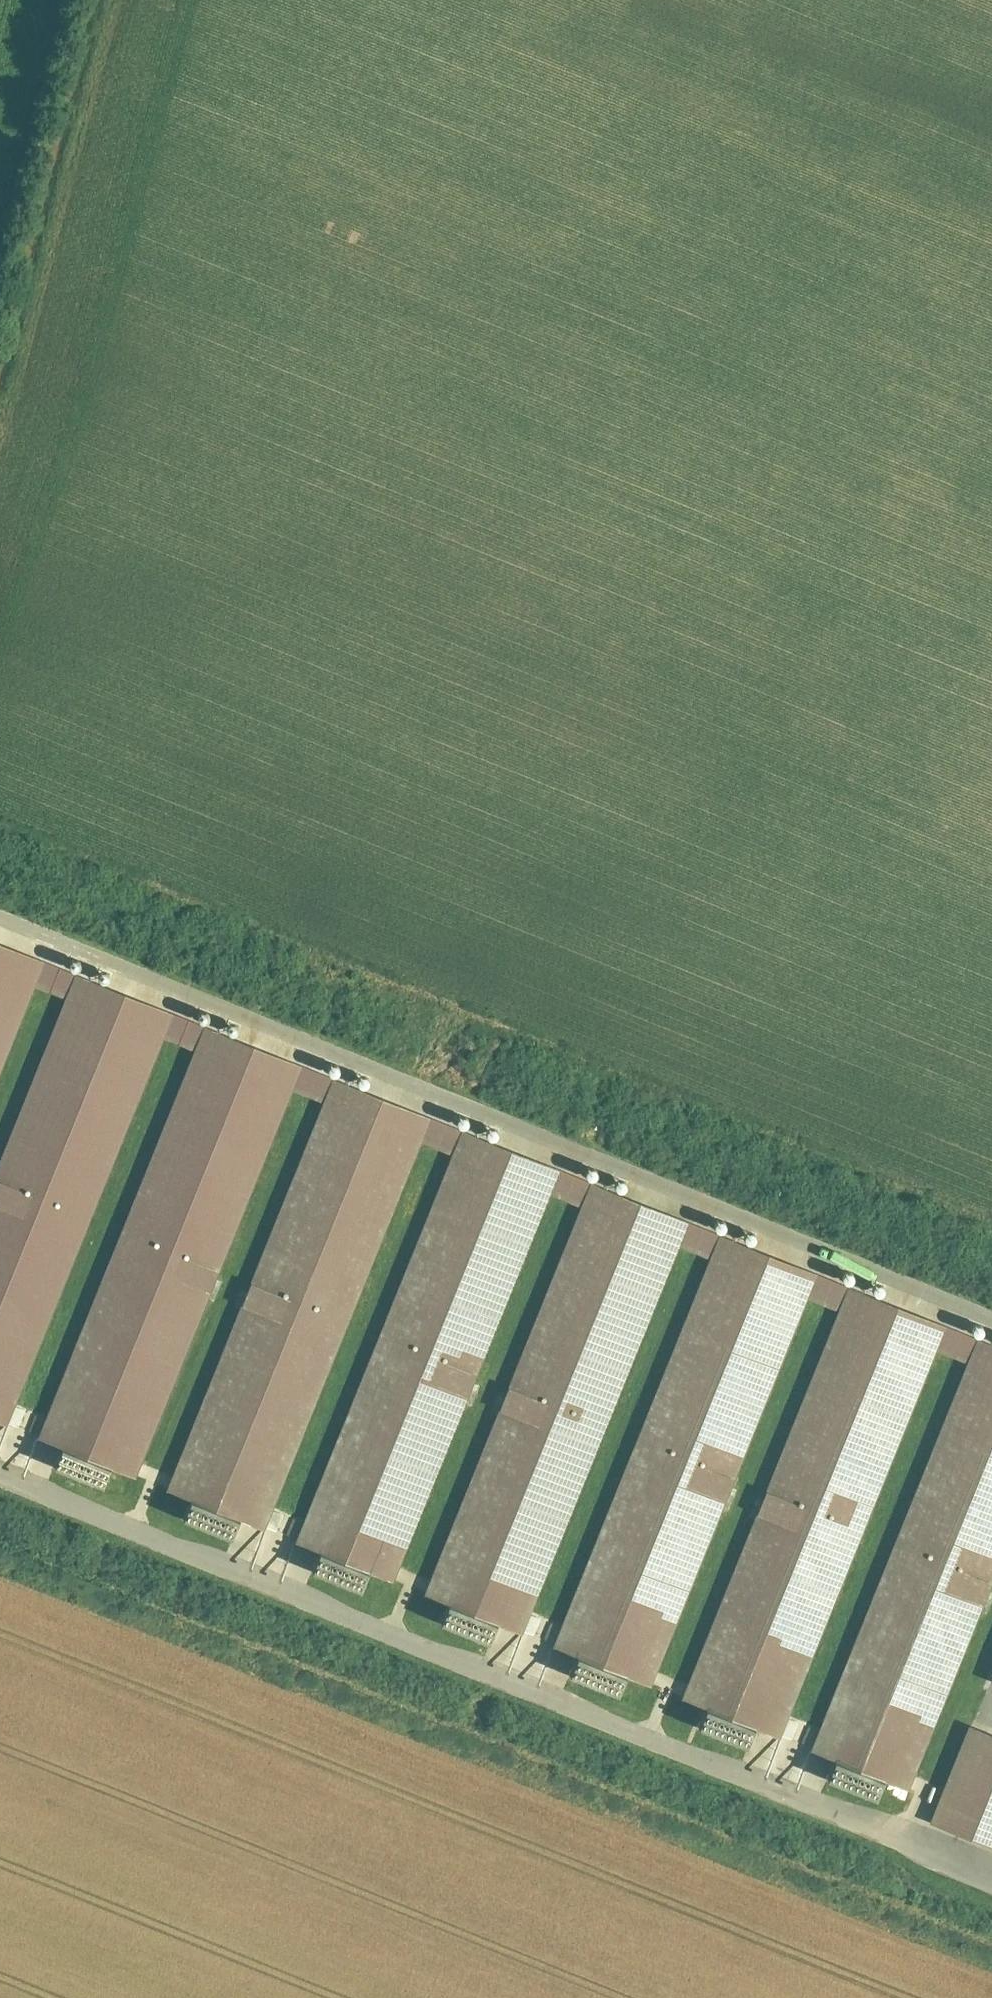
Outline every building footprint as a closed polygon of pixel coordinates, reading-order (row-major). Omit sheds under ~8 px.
[(0,941),(0,1053),(31,979),(68,993),(0,1161),(0,1421),(8,1424),(163,1038),(185,1047),(30,1431),(135,1473),(291,1083),(323,1095),(164,1489),(264,1529),(421,1141),(446,1151),(290,1539),(397,1582),(553,1196),(573,1205),(417,1592),(518,1633),(677,1239),(710,1252),(550,1646),(650,1686),(809,1291),(841,1304),(683,1695),(779,1733),(934,1349),(960,1360),(801,1752),(910,1796),(991,1595),(991,1341),(0,941)] [(975,1681),(991,1688),(991,1638),(975,1681)] [(934,1821),(991,1844),(991,1729),(973,1722),(934,1821)]
